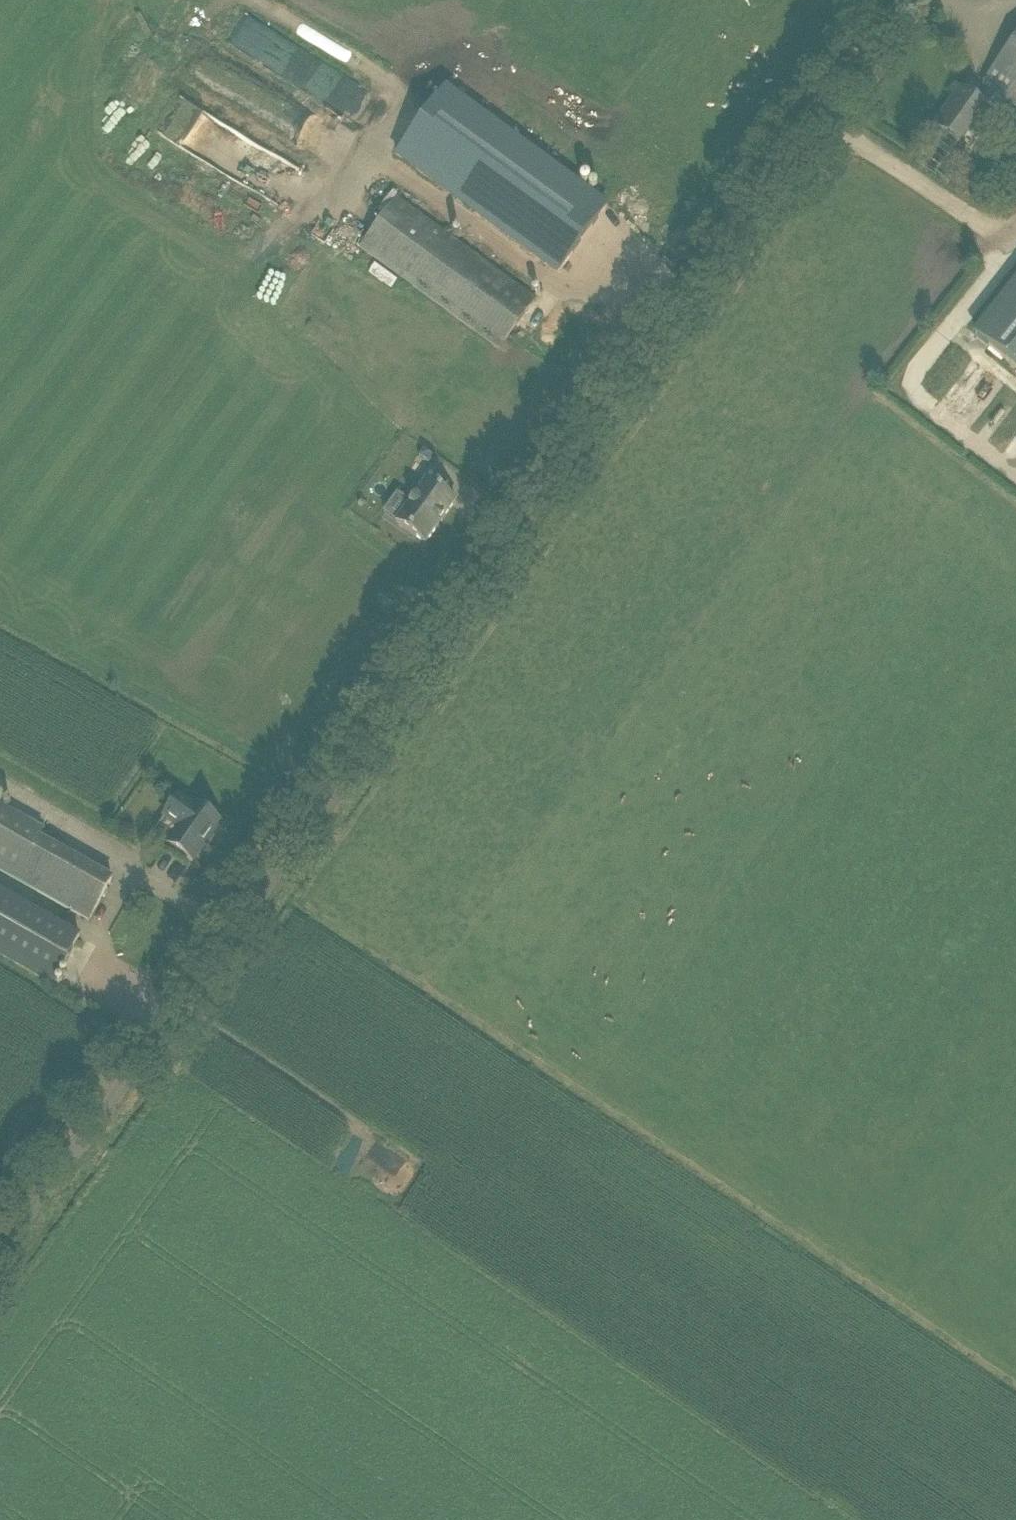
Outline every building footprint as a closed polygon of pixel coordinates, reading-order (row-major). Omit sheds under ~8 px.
[(982,83),(989,88),(978,102),(960,89),(935,125),(959,143),(975,120),(987,128),(1007,100),(1015,107),(1015,36),(982,83)] [(445,87),(397,151),(557,270),(604,206),(445,87)] [(397,201),(361,251),(498,349),(535,299),(397,201)] [(1015,368),(1015,278),(972,333),(1015,368)] [(424,450),(419,456),(429,463),(433,456),(424,450)] [(427,480),(396,522),(426,543),(456,501),(427,480)] [(168,844),(193,861),(210,838),(212,839),(223,824),(196,805),(194,808),(179,796),(164,816),(180,827),(168,844)] [(89,921),(112,879),(41,837),(45,829),(0,803),(0,871),(89,921)] [(0,891),(0,953),(53,983),(80,936),(0,891)]
